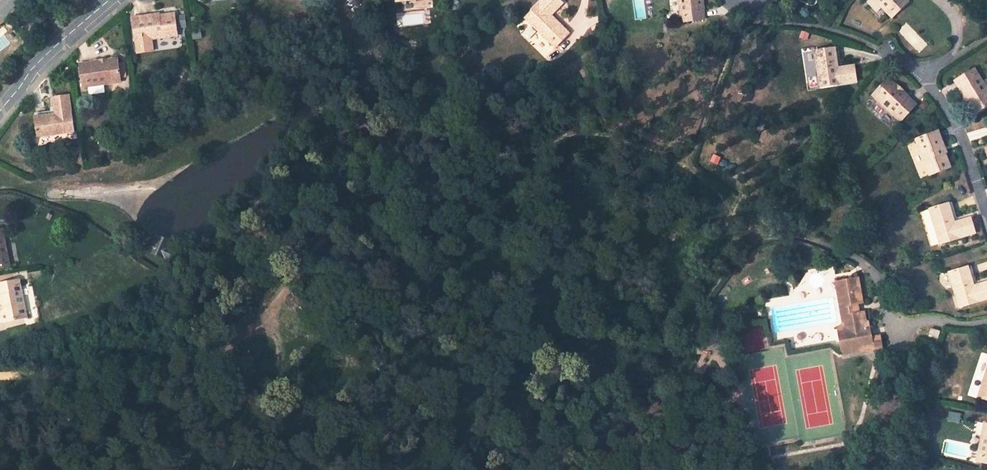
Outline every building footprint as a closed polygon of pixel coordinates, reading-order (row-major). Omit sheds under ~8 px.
[(168,21),(194,18),(191,0),(173,0),(173,2),(150,5),(152,23),(168,21)] [(559,3),(556,0),(540,0),(522,18),(551,48),(566,32),(545,11),(549,8),(552,11),(559,3)] [(678,20),(701,17),(699,0),(675,0),(678,20)] [(885,16),(899,0),(869,0),(885,16)] [(153,37),(170,35),(168,21),(152,23),(153,37)] [(98,51),(100,73),(138,69),(135,47),(98,51)] [(814,50),(818,87),(854,83),(853,66),(841,67),(842,72),(836,73),(834,48),(814,50)] [(986,104),(986,90),(974,68),(954,81),(974,112),(986,104)] [(887,77),(872,93),(898,119),(899,119),(914,103),(887,77)] [(51,123),(88,119),(84,82),(67,84),(68,95),(73,94),(74,100),(49,102),(51,123)] [(929,131),(912,138),(927,174),(947,166),(943,154),(939,156),(929,131)] [(941,203),(925,208),(936,243),(970,232),(966,218),(957,221),(958,226),(950,229),(941,203)] [(25,248),(18,213),(0,216),(0,227),(5,253),(25,248)] [(152,241),(168,249),(168,248),(171,241),(155,235),(152,241)] [(152,241),(150,240),(144,252),(169,263),(174,251),(168,249),(152,241)] [(947,272),(958,307),(986,298),(986,283),(979,285),(981,290),(974,292),(965,266),(947,272)] [(11,272),(19,309),(42,305),(35,268),(11,272)] [(842,327),(846,353),(887,347),(885,336),(876,337),(874,322),(870,323),(868,310),(864,311),(862,303),(867,302),(863,275),(841,279),(848,326),(842,327)] [(935,328),(927,326),(924,335),(932,337),(935,328)] [(986,357),(973,396),(986,401),(986,358),(986,357)] [(981,421),(972,459),(986,463),(986,423),(981,421)]
